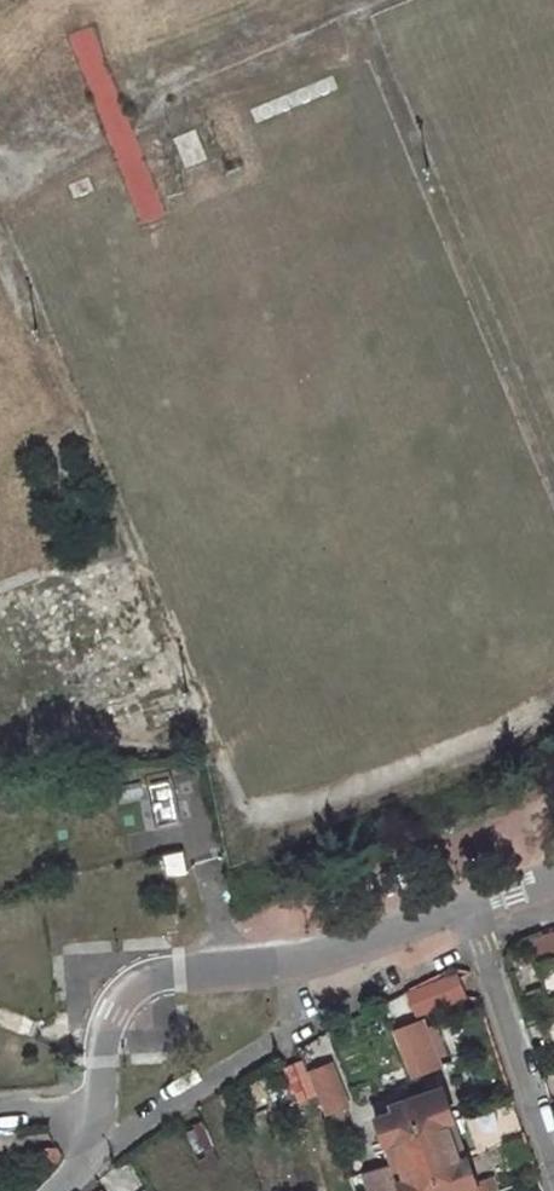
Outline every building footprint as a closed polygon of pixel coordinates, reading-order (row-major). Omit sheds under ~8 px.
[(175,137),(185,163),(203,157),(193,130),(175,137)] [(158,821),(176,817),(168,779),(150,783),(158,821)] [(164,880),(186,873),(179,850),(157,857),(164,880)] [(528,938),(533,958),(553,954),(553,932),(528,938)] [(532,965),(544,1001),(553,998),(553,957),(532,965)] [(427,1012),(460,996),(451,977),(418,994),(427,1012)] [(414,1018),(387,1027),(403,1070),(429,1061),(414,1018)] [(293,1047),(279,1053),(292,1084),(306,1078),(293,1047)] [(344,1096),(329,1057),(307,1065),(322,1105),(344,1096)] [(443,1091),(374,1113),(383,1140),(393,1137),(398,1151),(361,1164),(369,1185),(395,1177),(400,1190),(448,1190),(473,1183),(464,1156),(456,1159),(443,1119),(451,1116),(443,1091)] [(456,1159),(464,1156),(451,1116),(443,1119),(456,1159)] [(198,1169),(218,1162),(203,1120),(184,1126),(198,1169)] [(398,1151),(393,1137),(383,1140),(388,1154),(398,1151)]
